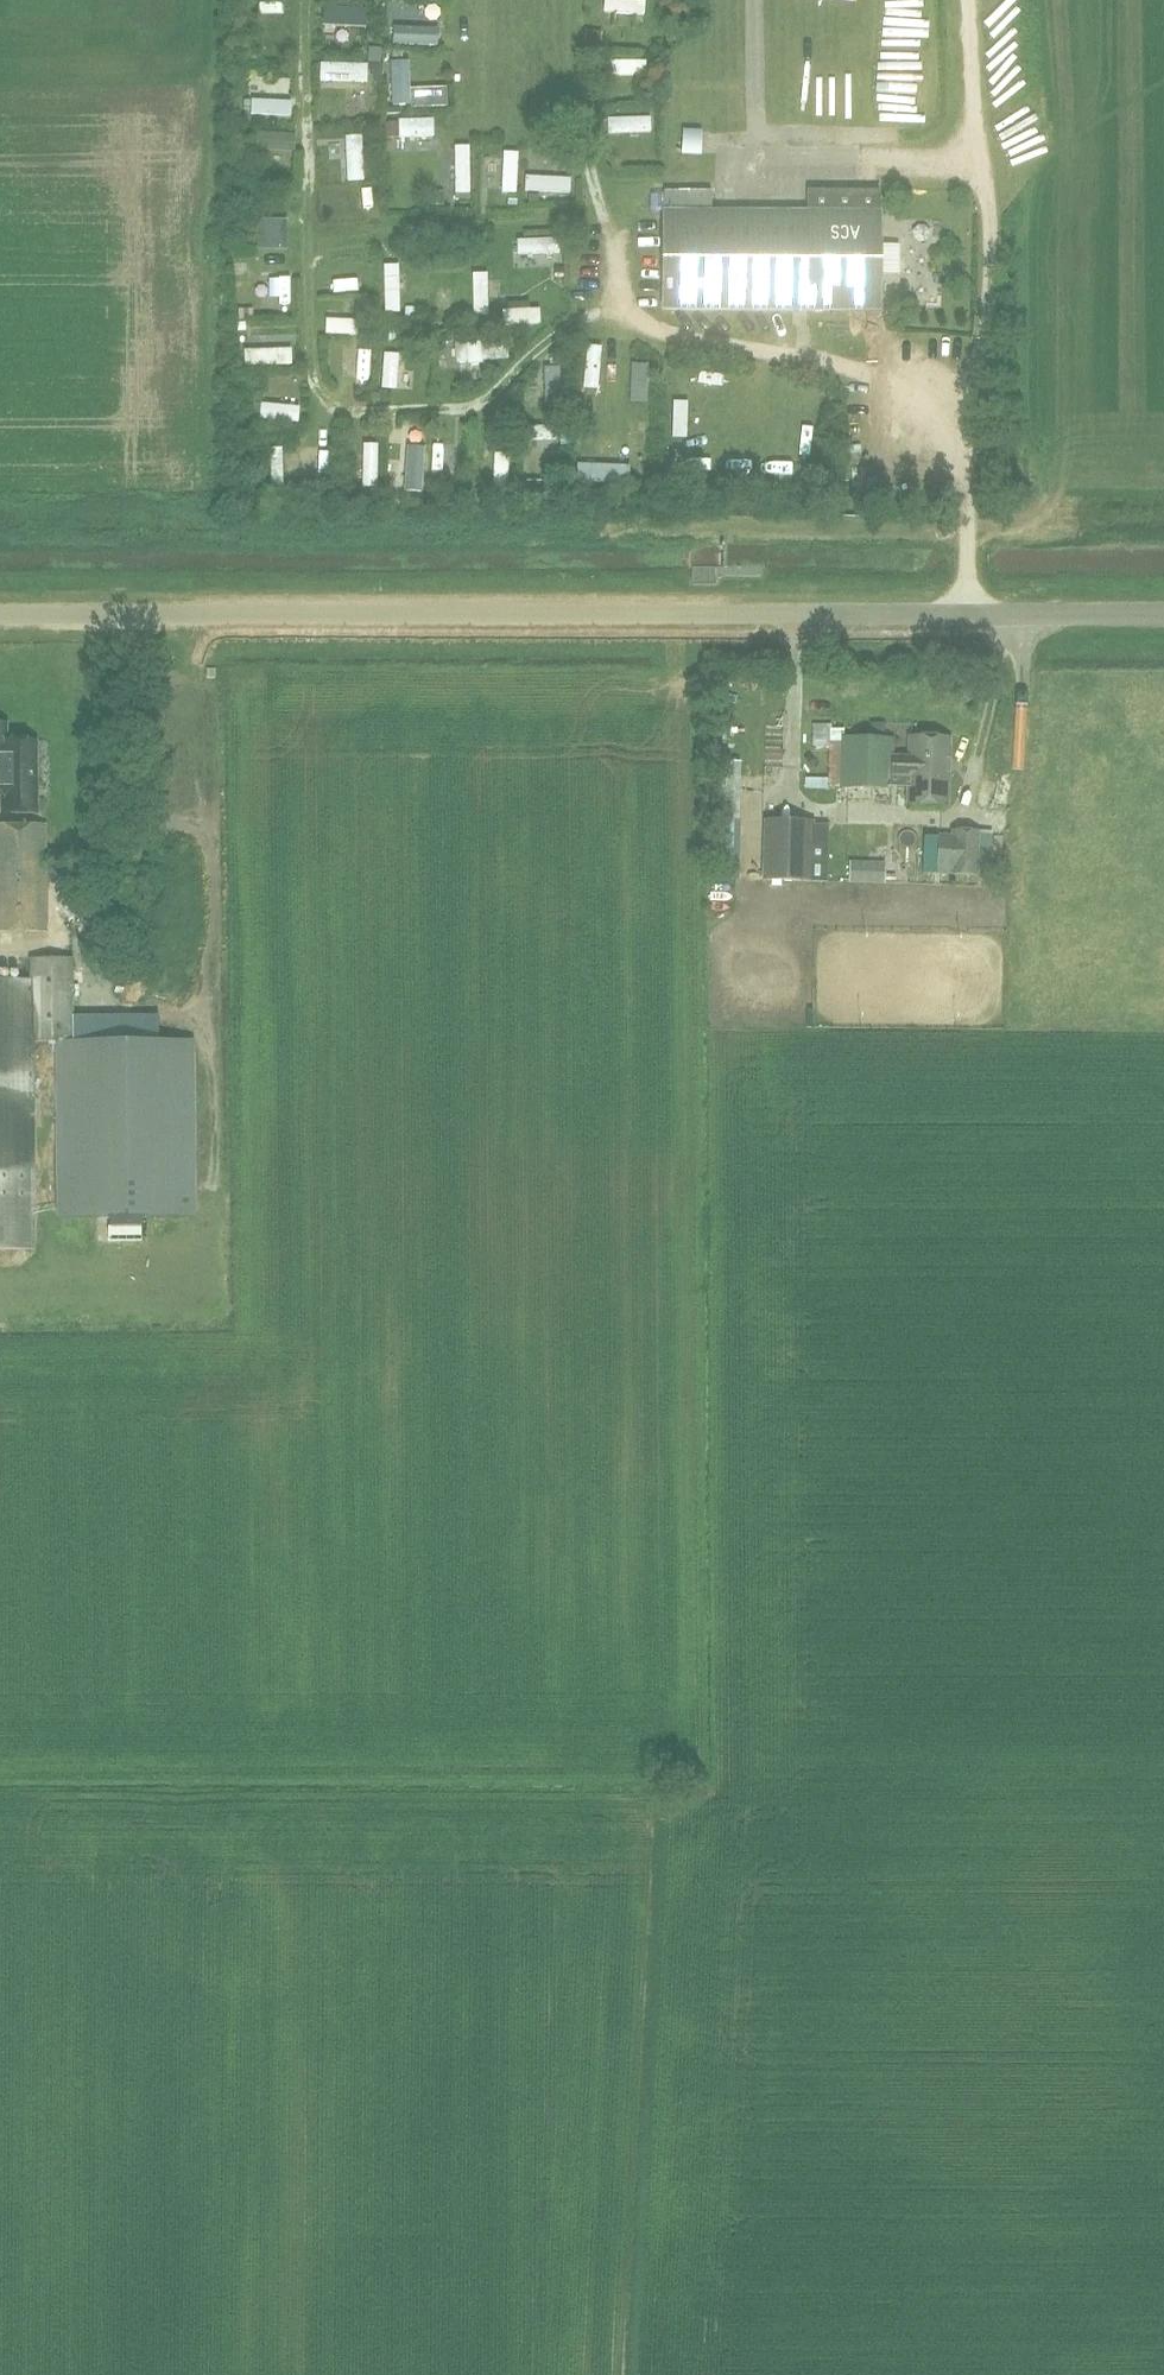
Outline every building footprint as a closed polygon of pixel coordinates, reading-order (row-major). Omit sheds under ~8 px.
[(603,1),(603,13),(646,13),(646,0),(642,0),(603,1)] [(929,0),(889,0),(891,21),(930,19),(929,0)] [(327,26),(370,25),(369,4),(327,5),(327,26)] [(436,25),(396,25),(396,40),(436,40),(436,25)] [(602,32),(586,31),(585,45),(600,47),(602,32)] [(890,40),(896,126),(941,123),(935,38),(890,40)] [(393,100),(409,100),(409,57),(393,57),(393,100)] [(648,59),(606,60),(606,78),(649,78),(648,59)] [(383,64),(369,65),(369,77),(383,76),(383,64)] [(319,82),(367,83),(367,65),(319,65),(319,82)] [(838,83),(838,125),(857,125),(857,84),(838,83)] [(291,98),(254,97),(253,113),(291,113),(291,98)] [(609,117),(609,133),(650,132),(650,117),(609,117)] [(404,136),(433,136),(434,119),(404,119),(404,136)] [(398,123),(385,124),(385,139),(398,138),(398,123)] [(291,130),(256,129),(256,146),(291,146),(291,130)] [(363,133),(342,134),(343,181),(364,180),(363,133)] [(701,155),(702,143),(682,142),(681,154),(701,155)] [(453,190),(470,190),(470,147),(454,147),(453,190)] [(505,189),(516,190),(516,151),(505,151),(505,189)] [(524,191),(568,193),(569,179),(525,177),(524,191)] [(444,206),(444,192),(429,193),(429,206),(444,206)] [(662,194),(662,213),(664,213),(664,311),(879,312),(880,193),(807,193),(807,214),(711,214),(711,194),(662,194)] [(287,220),(257,220),(257,251),(286,251),(287,220)] [(518,237),(519,253),(561,250),(560,235),(518,237)] [(387,310),(402,309),(400,262),(385,262),(387,310)] [(301,286),(302,265),(258,264),(258,285),(301,286)] [(565,268),(555,267),(554,277),(564,278),(565,268)] [(476,313),(492,313),(490,270),(474,271),(476,313)] [(358,288),(358,277),(331,278),(332,289),(358,288)] [(540,321),(539,306),(504,308),(505,322),(540,321)] [(253,310),(238,310),(238,320),(253,320),(253,310)] [(355,315),(328,316),(328,331),(356,330),(355,315)] [(395,341),(395,331),(384,331),(384,341),(395,341)] [(466,358),(507,356),(507,342),(465,343),(466,358)] [(290,347),(250,349),(250,364),(291,363),(290,347)] [(401,386),(400,353),(384,353),(386,386),(401,386)] [(559,365),(543,365),(545,405),(560,404),(559,365)] [(689,388),(688,414),(704,414),(704,388),(689,388)] [(653,432),(651,393),(638,393),(640,432),(653,432)] [(297,402),(261,403),(261,418),(297,417),(297,402)] [(559,423),(525,424),(525,437),(559,435),(559,423)] [(375,442),(361,442),(362,484),(377,483),(375,442)] [(421,443),(406,443),(408,487),(423,486),(421,443)] [(337,476),(337,445),(324,445),(324,476),(337,476)] [(284,481),(282,447),(270,447),(271,481),(284,481)] [(509,451),(495,452),(496,485),(510,484),(509,451)] [(5,724),(0,724),(0,797),(15,797),(15,814),(36,814),(36,741),(15,742),(15,744),(6,744),(5,724)] [(893,740),(843,739),(842,788),(890,789),(890,787),(906,788),(906,805),(949,806),(950,739),(908,738),(908,757),(893,757),(893,740)] [(724,811),(742,811),(742,760),(725,760),(724,811)] [(763,820),(761,879),(810,881),(812,821),(763,820)] [(939,837),(938,875),(952,875),(952,876),(978,876),(978,832),(952,831),(952,837),(939,837)] [(886,863),(849,862),(849,883),(885,885),(886,863)] [(33,981),(34,1042),(73,1042),(72,960),(31,961),(31,981),(33,981)] [(37,1250),(34,1042),(33,981),(31,981),(0,982),(0,1250),(37,1250)] [(74,1043),(159,1042),(158,1015),(73,1016),(74,1043)] [(58,1217),(196,1215),(194,1042),(55,1044),(58,1217)]
